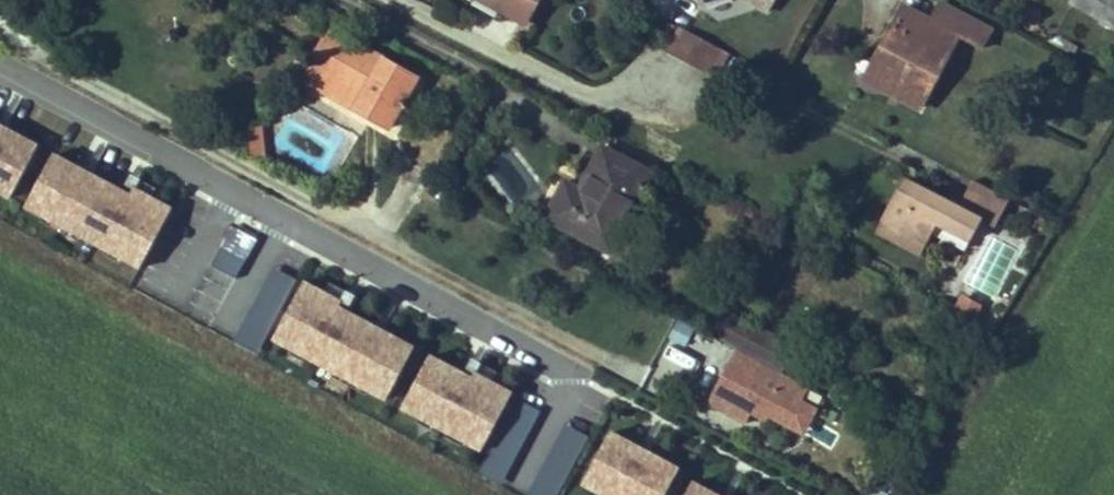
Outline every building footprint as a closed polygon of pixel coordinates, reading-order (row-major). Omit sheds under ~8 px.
[(526,21),(538,0),(486,0),(526,21)] [(768,12),(774,0),(746,0),(768,12)] [(870,75),(899,90),(896,96),(917,108),(954,37),(979,49),(990,30),(937,0),(936,0),(926,19),(900,6),(881,40),(886,44),(870,75)] [(1070,3),(1113,28),(1113,0),(1071,0),(1070,3)] [(334,27),(310,69),(362,99),(354,112),(387,129),(418,75),(334,27)] [(700,38),(681,27),(667,53),(687,63),(700,38)] [(718,48),(700,38),(687,63),(704,73),(718,48)] [(310,69),(302,83),(354,112),(362,99),(310,69)] [(265,125),(245,125),(247,157),(267,156),(265,125)] [(17,207),(46,154),(0,129),(0,198),(17,207)] [(565,182),(546,217),(609,250),(650,172),(602,147),(580,189),(565,182)] [(60,163),(33,215),(147,277),(179,218),(142,198),(138,205),(60,163)] [(902,179),(880,220),(923,243),(930,228),(965,247),(979,221),(992,228),(1007,201),(990,192),(971,182),(958,207),(902,179)] [(508,210),(504,218),(514,223),(518,216),(508,210)] [(923,243),(880,220),(872,236),(915,259),(923,243)] [(220,271),(245,284),(264,247),(238,234),(220,271)] [(269,265),(242,320),(221,310),(212,329),(260,353),(296,278),(269,265)] [(307,283),(277,342),(392,400),(419,345),(343,306),(345,302),(307,283)] [(961,294),(951,317),(973,326),(983,304),(961,294)] [(793,346),(735,316),(722,341),(736,348),(779,372),(793,346)] [(779,372),(736,348),(707,403),(746,424),(750,415),(754,408),(763,413),(766,407),(791,421),(802,402),(809,387),(779,372)] [(435,353),(408,407),(489,448),(518,389),(480,369),(478,375),(435,353)] [(503,485),(540,408),(515,396),(478,474),(503,485)] [(816,410),(802,402),(791,421),(766,407),(763,413),(754,408),(750,415),(764,422),(767,416),(803,434),(816,410)] [(531,494),(561,494),(586,433),(561,423),(531,494)] [(583,486),(599,494),(666,494),(680,470),(611,433),(583,486)] [(687,494),(716,494),(694,483),(687,494)]
